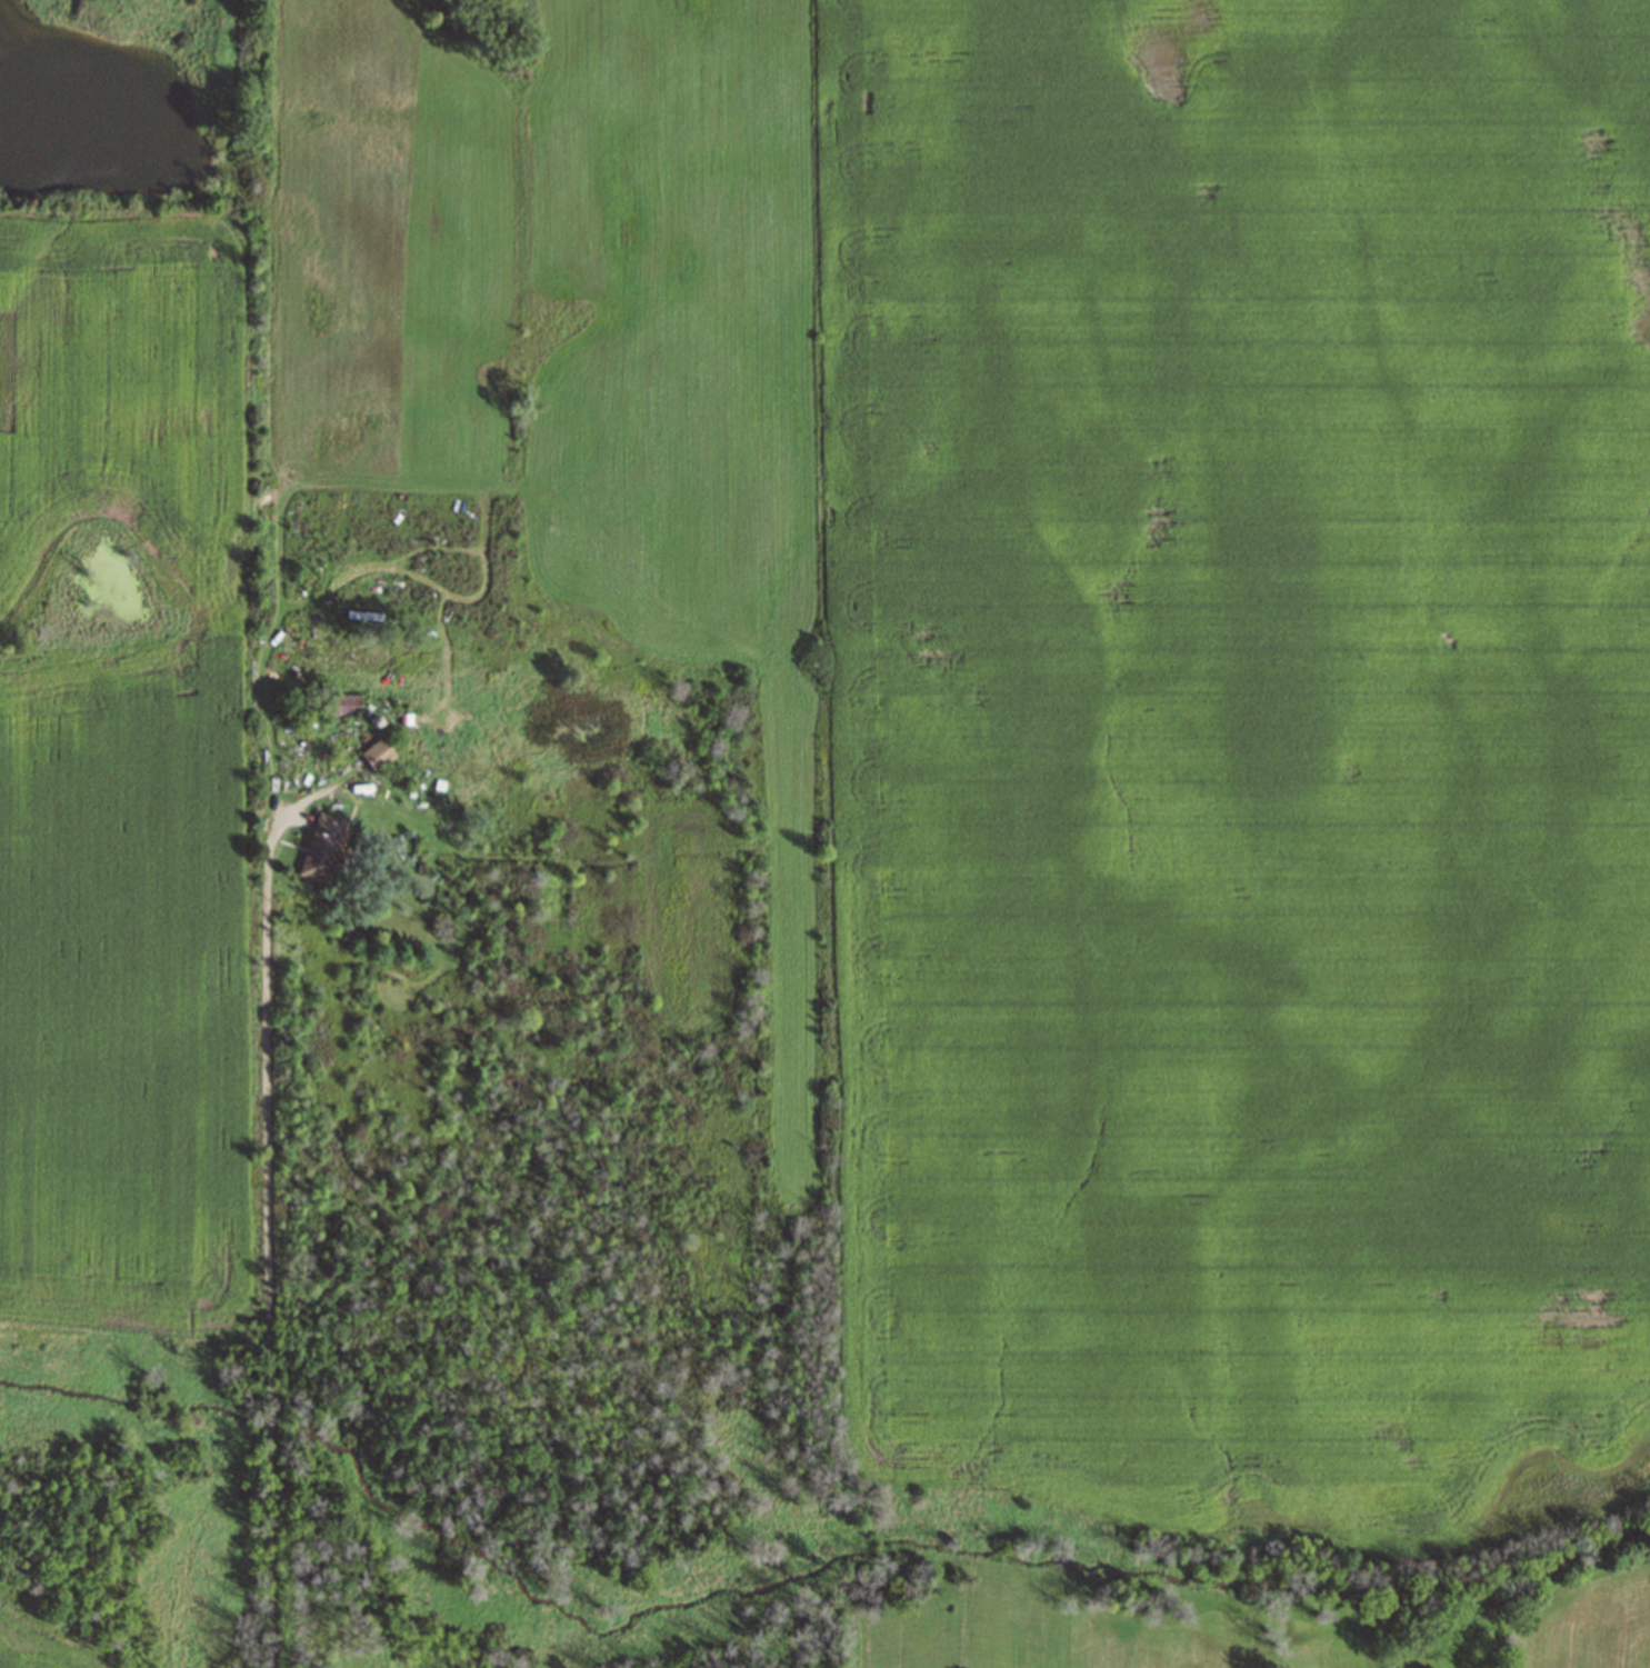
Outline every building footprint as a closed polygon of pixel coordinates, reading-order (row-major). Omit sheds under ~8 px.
[(395,756),(381,737),(359,754),(373,773),(395,756)] [(298,876),(328,885),(346,821),(316,812),(298,876)]
